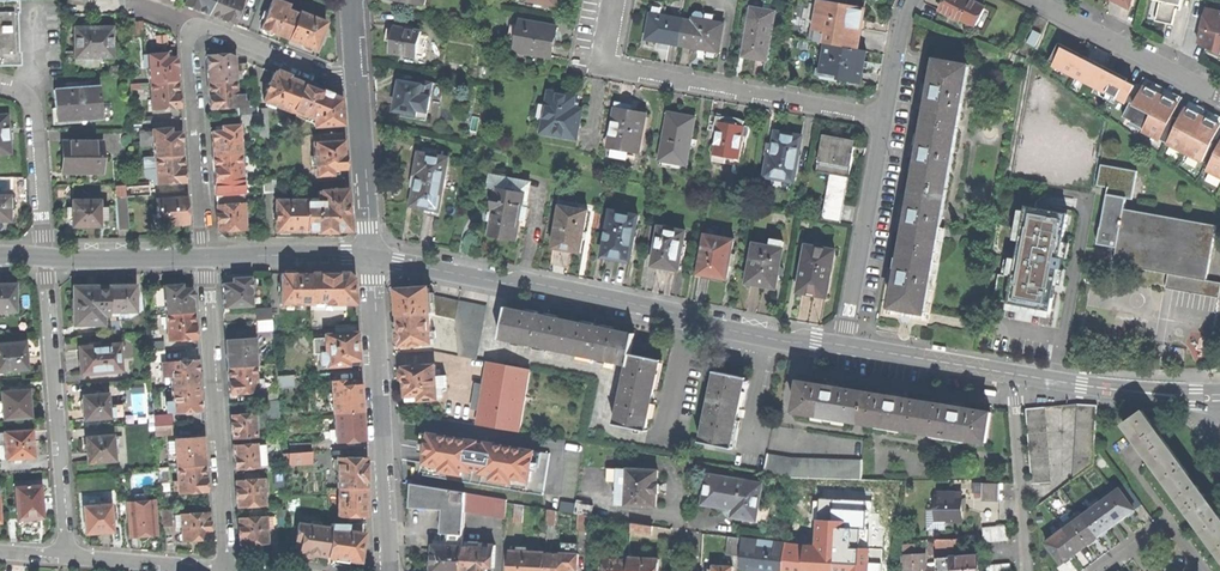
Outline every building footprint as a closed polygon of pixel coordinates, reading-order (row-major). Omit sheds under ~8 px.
[(1,66),(18,66),(18,52),(16,53),(14,14),(16,13),(16,0),(0,1),(0,66),(1,66)] [(215,0),(186,0),(184,6),(196,10),(209,15),(215,0)] [(209,15),(221,20),(234,25),(243,0),(215,0),(209,15)] [(288,10),(290,5),(278,0),(273,0),(271,4),(288,10)] [(821,0),(820,0),(815,29),(829,31),(827,43),(857,49),(860,35),(861,28),(862,20),(864,7),(821,0)] [(983,6),(971,0),(946,0),(940,11),(959,20),(960,19),(973,26),(983,6)] [(1155,21),(1163,23),(1172,25),(1176,10),(1180,11),(1182,0),(1152,0),(1159,2),(1155,21)] [(288,10),(271,4),(268,13),(264,22),(261,29),(263,29),(264,33),(270,36),(273,34),(279,36),(288,39),(298,14),(288,10)] [(655,4),(654,13),(666,15),(667,6),(655,4)] [(985,7),(983,6),(973,26),(975,27),(985,7)] [(741,48),(745,49),(749,22),(773,27),(776,11),(749,7),(741,48)] [(1206,8),(1198,43),(1219,54),(1219,12),(1206,8)] [(299,12),(298,14),(288,39),(296,42),(302,45),(304,48),(310,51),(313,49),(316,50),(326,22),(299,12)] [(680,44),(685,19),(666,15),(654,13),(652,13),(647,38),(663,41),(680,44)] [(699,48),(719,51),(720,52),(725,23),(694,18),(693,21),(685,19),(680,44),(692,46),(699,48)] [(128,34),(136,34),(135,22),(135,19),(126,19),(127,34),(128,34)] [(518,39),(516,50),(552,56),(555,40),(557,27),(522,21),(520,28),(518,39)] [(144,35),(143,22),(135,22),(136,34),(136,35),(144,35)] [(745,49),(743,56),(756,58),(767,60),(773,27),(749,22),(745,49)] [(393,42),(391,53),(418,57),(420,46),(422,32),(395,27),(395,30),(393,42)] [(511,38),(518,39),(520,28),(513,27),(511,38)] [(75,59),(98,59),(111,59),(111,29),(92,29),(75,29),(75,56),(75,59)] [(386,41),(393,42),(395,30),(388,29),(387,36),(386,41)] [(1034,31),(1027,43),(1035,47),(1041,35),(1034,31)] [(857,49),(827,43),(824,62),(822,72),(839,75),(839,79),(840,80),(860,83),(863,66),(866,50),(857,49)] [(1059,43),(1050,61),(1063,68),(1062,69),(1126,103),(1131,94),(1135,86),(1126,82),(1128,79),(1108,69),(1074,51),(1059,43)] [(718,56),(719,51),(699,48),(698,53),(718,56)] [(149,84),(150,84),(178,82),(177,69),(176,57),(172,58),(172,53),(147,55),(149,84)] [(236,81),(236,78),(235,72),(234,58),(227,55),(206,56),(207,69),(208,83),(236,81)] [(75,59),(75,56),(74,56),(74,63),(93,63),(93,67),(98,67),(98,59),(75,59)] [(928,110),(926,122),(958,127),(969,65),(937,59),(935,71),(932,84),(929,84),(928,90),(927,97),(930,97),(928,110)] [(839,84),(840,80),(839,79),(839,75),(822,72),(824,62),(818,61),(815,79),(839,84)] [(239,64),(240,80),(248,79),(246,64),(239,64)] [(274,73),(270,83),(268,83),(265,91),(266,92),(262,101),(267,103),(274,106),(291,112),(291,111),(302,84),(286,78),(274,73)] [(1140,85),(1144,87),(1178,105),(1182,97),(1171,91),(1155,83),(1144,78),(1140,85)] [(236,81),(208,83),(209,96),(210,110),(238,108),(237,96),(236,81)] [(152,110),(180,107),(179,95),(178,82),(150,84),(152,110)] [(409,112),(418,114),(418,110),(428,112),(429,112),(432,97),(426,96),(427,87),(425,86),(401,82),(399,95),(397,110),(409,112)] [(426,82),(425,86),(427,87),(426,96),(432,97),(434,84),(426,82)] [(340,99),(302,84),(291,111),(302,116),(303,114),(313,119),(313,126),(342,124),(341,110),(340,99)] [(130,85),(131,101),(140,101),(139,85),(130,85)] [(55,119),(77,117),(78,120),(101,119),(99,86),(89,87),(65,89),(53,90),(54,104),(55,119)] [(1160,140),(1169,122),(1174,113),(1178,105),(1144,87),(1139,96),(1135,104),(1131,102),(1123,117),(1131,121),(1130,122),(1144,129),(1143,131),(1160,140)] [(550,91),(542,133),(578,139),(583,109),(574,108),(576,96),(561,93),(550,91)] [(238,116),(240,116),(258,115),(257,111),(257,107),(247,107),(246,102),(244,102),(243,96),(237,96),(238,108),(238,116)] [(1186,109),(1219,126),(1219,117),(1215,114),(1199,106),(1190,101),(1186,109)] [(616,109),(610,146),(614,147),(612,156),(627,158),(629,150),(640,152),(646,115),(631,112),(632,106),(626,105),(617,103),(616,109)] [(1168,144),(1202,161),(1213,140),(1219,127),(1219,126),(1186,109),(1182,117),(1177,126),(1168,144)] [(267,110),(257,111),(258,115),(258,125),(259,139),(269,138),(267,110)] [(417,115),(408,114),(408,117),(417,119),(417,118),(426,120),(428,112),(418,110),(418,114),(417,115)] [(669,113),(661,160),(660,165),(672,167),(673,162),(687,164),(696,118),(682,115),(669,113)] [(240,125),(240,126),(258,125),(258,115),(240,116),(240,125)] [(10,154),(9,140),(7,140),(7,130),(8,130),(7,116),(0,117),(0,155),(10,154)] [(722,117),(717,117),(716,122),(714,127),(713,131),(713,138),(718,139),(715,155),(714,161),(726,163),(742,166),(747,137),(749,137),(750,136),(751,133),(751,130),(751,127),(750,126),(745,125),(746,121),(738,118),(733,118),(730,117),(722,117)] [(919,159),(915,184),(947,189),(958,127),(926,122),(921,146),(919,159)] [(1177,126),(1169,122),(1160,140),(1168,144),(1177,126)] [(241,134),(240,129),(240,126),(240,125),(216,127),(216,131),(211,131),(212,144),(213,155),(241,153),(242,153),(241,134)] [(154,158),(155,158),(183,156),(183,144),(182,132),(177,132),(177,128),(152,129),(154,158)] [(151,146),(151,130),(140,130),(140,147),(151,146)] [(774,144),(768,143),(766,154),(766,155),(769,156),(766,176),(770,176),(771,184),(791,191),(792,180),(794,181),(795,171),(799,172),(799,167),(796,167),(802,136),(787,134),(776,132),(774,144)] [(323,142),(343,141),(343,133),(323,134),(323,142)] [(824,134),(817,171),(830,174),(849,177),(852,161),(855,147),(852,147),(853,145),(854,146),(854,144),(855,143),(854,141),(853,140),(851,140),(849,140),(848,140),(848,139),(824,134)] [(332,175),(332,170),(339,169),(345,169),(344,154),(343,141),(323,142),(314,143),(316,176),(332,175)] [(63,157),(62,172),(102,172),(102,142),(63,142),(63,157)] [(1207,170),(1219,177),(1219,146),(1207,170)] [(426,150),(426,154),(436,156),(437,150),(423,148),(423,149),(426,150)] [(242,180),(241,153),(213,155),(214,170),(215,182),(242,180)] [(425,208),(439,210),(448,159),(436,156),(426,154),(420,153),(416,173),(416,174),(418,175),(415,188),(412,205),(425,208)] [(155,158),(157,184),(185,182),(184,169),(183,156),(155,158)] [(1108,187),(1097,244),(1117,247),(1124,209),(1126,198),(1131,199),(1136,171),(1101,165),(1097,186),(1108,187)] [(830,174),(826,199),(844,203),(849,177),(830,174)] [(525,194),(523,207),(527,207),(531,183),(491,176),(489,188),(498,190),(498,189),(525,194)] [(262,178),(263,192),(275,191),(274,177),(262,178)] [(243,194),(242,180),(215,182),(216,196),(243,194)] [(908,221),(904,246),(936,251),(947,189),(915,184),(910,208),(908,221)] [(128,187),(129,196),(148,195),(147,186),(128,187)] [(306,202),(306,230),(316,230),(316,232),(326,232),(335,232),(335,231),(349,230),(347,189),(321,191),(322,206),(318,206),(318,202),(306,202)] [(498,189),(498,190),(497,192),(495,192),(492,211),(494,211),(489,236),(502,238),(517,241),(520,220),(526,221),(528,208),(527,207),(523,207),(525,194),(498,189)] [(216,205),(244,203),(243,194),(216,196),(216,205)] [(156,198),(158,226),(188,224),(187,210),(186,196),(156,198)] [(8,208),(8,198),(0,198),(0,221),(8,221),(8,208)] [(115,198),(117,229),(128,228),(126,198),(115,198)] [(72,214),(72,225),(85,225),(99,225),(99,220),(106,220),(107,207),(99,207),(99,200),(72,199),(72,207),(67,207),(67,214),(72,214)] [(844,203),(826,199),(822,219),(841,222),(844,203)] [(305,200),(275,200),(276,231),(278,231),(280,234),(287,234),(291,231),(297,231),(306,230),(306,202),(305,200)] [(217,214),(218,231),(246,229),(245,212),(244,207),(244,203),(216,205),(217,214)] [(1023,203),(1005,304),(1050,312),(1068,211),(1023,203)] [(561,206),(554,248),(565,250),(581,253),(583,240),(584,241),(586,232),(585,232),(588,211),(561,206)] [(438,217),(439,210),(425,208),(424,214),(438,217)] [(1217,225),(1124,209),(1117,247),(1114,264),(1168,274),(1171,274),(1207,281),(1217,225)] [(608,232),(607,232),(605,240),(607,240),(604,257),(616,259),(630,261),(638,216),(612,211),(611,215),(608,232)] [(608,232),(611,215),(599,213),(596,230),(607,232),(608,232)] [(656,253),(653,265),(665,267),(678,270),(685,231),(661,227),(658,239),(657,239),(655,253),(656,253)] [(717,229),(708,228),(706,235),(716,236),(717,229)] [(716,236),(706,235),(700,274),(712,276),(727,279),(729,266),(730,266),(733,253),(732,253),(734,240),(716,236)] [(772,240),(771,247),(783,250),(785,242),(772,240)] [(760,285),(776,288),(783,250),(771,247),(755,244),(748,283),(760,285)] [(807,245),(799,292),(813,294),(828,297),(836,250),(807,245)] [(930,282),(936,251),(904,246),(899,270),(897,283),(893,308),(925,313),(929,289),(930,282)] [(280,273),(280,305),(310,305),(310,302),(310,273),(294,273),(280,273)] [(346,273),(310,273),(310,302),(324,302),(324,305),(355,305),(354,291),(353,279),(346,273)] [(1168,274),(1166,289),(1168,289),(1219,298),(1219,297),(1219,283),(1215,282),(1207,281),(1171,274),(1168,274)] [(253,306),(251,288),(251,279),(250,278),(226,279),(227,284),(222,284),(223,296),(224,309),(253,306)] [(885,314),(929,322),(932,309),(935,290),(929,289),(925,313),(893,308),(897,283),(895,283),(894,288),(889,288),(885,314)] [(188,288),(187,284),(163,286),(163,289),(164,306),(165,315),(167,315),(194,312),(193,298),(192,288),(188,288)] [(15,285),(1,285),(0,285),(0,313),(15,313),(15,285)] [(109,312),(109,287),(89,287),(73,287),(73,325),(102,325),(102,316),(109,316),(109,312)] [(134,312),(134,287),(120,287),(109,287),(109,312),(134,312)] [(400,303),(401,316),(427,314),(432,315),(431,308),(430,288),(418,289),(418,288),(410,288),(410,290),(399,291),(400,303)] [(164,306),(163,289),(153,290),(154,307),(164,306)] [(434,297),(431,308),(432,315),(455,320),(459,302),(434,297)] [(486,308),(459,302),(455,320),(458,355),(476,359),(486,308)] [(565,351),(571,322),(538,315),(507,309),(501,338),(565,351)] [(256,321),(272,320),(271,310),(256,311),(256,321)] [(169,341),(196,339),(195,326),(194,312),(167,315),(169,341)] [(399,334),(400,341),(402,343),(403,343),(403,346),(413,345),(413,346),(422,345),(422,344),(434,343),(432,315),(427,314),(401,316),(401,324),(402,331),(401,332),(399,334)] [(272,320),(256,321),(257,332),(273,330),(272,320)] [(603,328),(571,322),(565,351),(629,365),(631,354),(635,335),(603,328)] [(335,335),(357,333),(356,325),(335,327),(335,335)] [(254,346),(263,346),(274,345),(273,330),(257,332),(253,332),(254,339),(254,346)] [(347,359),(359,358),(358,345),(357,333),(335,335),(324,336),(326,354),(321,354),(321,365),(326,364),(327,368),(348,366),(347,359)] [(254,339),(226,341),(227,352),(228,368),(256,366),(254,346),(254,339)] [(148,352),(164,351),(163,341),(147,343),(148,352)] [(24,342),(0,344),(0,372),(26,370),(25,360),(24,342)] [(80,363),(81,374),(120,371),(118,345),(106,346),(106,344),(97,345),(97,347),(79,348),(80,363)] [(263,346),(264,366),(275,365),(274,345),(263,346)] [(165,359),(164,351),(148,352),(149,360),(165,359)] [(629,365),(616,425),(646,431),(661,360),(647,357),(631,354),(629,365)] [(197,361),(170,362),(171,377),(172,388),(199,386),(198,372),(197,361)] [(162,378),(171,377),(170,362),(161,363),(162,378)] [(487,375),(497,377),(499,364),(489,362),(487,375)] [(511,366),(499,364),(497,377),(487,375),(483,393),(506,397),(511,366)] [(264,366),(265,378),(276,377),(275,365),(264,366)] [(407,397),(409,396),(420,396),(420,401),(439,400),(438,389),(437,377),(437,365),(405,367),(405,369),(402,372),(402,380),(406,382),(406,388),(407,397)] [(256,366),(228,368),(229,383),(230,395),(258,393),(258,390),(257,381),(256,366)] [(511,366),(506,397),(525,401),(531,369),(511,366)] [(717,372),(702,443),(732,449),(747,378),(731,375),(717,372)] [(276,377),(277,389),(295,388),(294,375),(276,377)] [(447,376),(437,377),(438,389),(448,388),(447,376)] [(333,414),(334,414),(363,412),(362,400),(361,385),(348,386),(348,380),(331,381),(333,414)] [(796,412),(860,422),(865,392),(833,387),(801,382),(796,412)] [(172,388),(172,401),(173,413),(201,411),(200,401),(199,386),(172,388)] [(28,391),(0,393),(1,403),(2,414),(3,420),(30,418),(29,404),(28,391)] [(262,402),(263,402),(278,401),(277,392),(261,393),(262,402)] [(923,432),(928,402),(897,397),(865,392),(860,422),(923,432)] [(500,429),(506,397),(483,393),(478,425),(496,428),(500,429)] [(83,411),(84,421),(108,420),(108,408),(107,396),(82,397),(83,411)] [(520,432),(525,401),(506,397),(500,429),(520,432)] [(263,402),(264,419),(279,418),(278,401),(263,402)] [(987,443),(992,413),(961,408),(928,402),(923,432),(987,443)] [(1080,404),(1074,479),(1093,464),(1095,442),(1097,405),(1080,404)] [(114,407),(114,419),(122,419),(121,407),(114,407)] [(1025,409),(1032,484),(1050,482),(1044,407),(1025,409)] [(1168,485),(1187,472),(1143,411),(1124,425),(1144,452),(1168,485)] [(364,428),(363,412),(334,414),(335,430),(336,439),(337,443),(365,441),(364,428)] [(232,427),(233,439),(257,437),(255,414),(231,416),(232,427)] [(155,426),(171,425),(171,416),(154,417),(155,426)] [(171,425),(155,426),(155,437),(172,436),(171,425)] [(4,443),(6,460),(33,458),(32,446),(31,431),(3,433),(4,443)] [(538,451),(430,433),(426,457),(424,465),(443,468),(442,473),(463,476),(463,471),(493,476),(492,481),(513,484),(514,479),(532,482),(538,451)] [(88,464),(114,461),(113,448),(112,438),(112,436),(86,438),(87,450),(88,464)] [(864,456),(863,437),(824,439),(824,458),(864,456)] [(204,450),(203,438),(175,440),(176,444),(176,453),(177,467),(205,465),(204,450)] [(267,467),(265,443),(256,444),(258,468),(267,467)] [(291,444),(291,453),(310,452),(309,443),(291,444)] [(258,468),(256,444),(233,446),(234,459),(235,470),(258,468)] [(312,463),(311,452),(310,452),(291,453),(288,453),(289,465),(312,463)] [(770,456),(766,473),(789,477),(862,479),(862,462),(793,460),(770,456)] [(337,488),(338,488),(366,488),(366,474),(366,458),(338,458),(337,488)] [(177,467),(178,482),(179,491),(179,493),(206,492),(206,479),(205,465),(177,467)] [(158,469),(159,483),(170,483),(169,468),(158,469)] [(620,469),(618,505),(628,506),(657,507),(658,493),(660,494),(660,485),(658,485),(659,471),(630,470),(620,469)] [(270,472),(270,480),(284,479),(283,471),(270,472)] [(1187,472),(1168,485),(1190,515),(1212,545),(1219,540),(1219,517),(1201,492),(1187,472)] [(722,504),(721,507),(720,515),(730,516),(742,518),(744,504),(748,482),(730,479),(730,481),(720,480),(720,478),(694,473),(689,502),(712,506),(713,503),(722,504)] [(266,505),(264,488),(263,479),(236,481),(237,494),(238,507),(266,505)] [(982,483),(981,500),(999,500),(999,484),(982,483)] [(442,522),(464,523),(465,512),(466,497),(467,493),(435,488),(411,484),(410,509),(443,511),(442,522)] [(14,488),(16,518),(26,517),(42,517),(40,486),(14,488)] [(338,488),(338,516),(365,517),(365,505),(366,488),(338,488)] [(1112,494),(1108,489),(1097,497),(1101,502),(1112,494)] [(1134,510),(1119,489),(1112,494),(1101,502),(1116,523),(1125,516),(1134,510)] [(936,498),(936,521),(962,521),(962,508),(961,498),(954,498),(954,493),(940,494),(940,498),(936,498)] [(507,503),(466,497),(465,512),(506,519),(507,503)] [(1090,511),(1101,502),(1097,497),(1086,505),(1090,511)] [(574,514),(580,515),(590,517),(592,517),(594,500),(576,498),(574,514)] [(786,543),(783,570),(881,570),(882,549),(869,549),(870,529),(866,528),(868,501),(820,498),(820,501),(814,501),(814,521),(817,521),(815,546),(786,543)] [(89,507),(101,507),(100,499),(88,500),(89,507)] [(127,502),(130,536),(143,535),(157,534),(154,500),(127,502)] [(1116,523),(1101,502),(1090,511),(1083,516),(1098,536),(1106,530),(1116,523)] [(756,506),(744,504),(742,518),(730,516),(729,522),(753,526),(756,506)] [(101,507),(89,507),(83,508),(85,533),(97,532),(111,531),(111,520),(110,515),(110,506),(101,507)] [(515,506),(514,523),(523,524),(524,507),(515,506)] [(161,510),(163,528),(173,527),(171,509),(161,510)] [(548,511),(547,525),(555,526),(555,511),(548,511)] [(1061,524),(1065,529),(1083,516),(1079,511),(1061,524)] [(181,515),(183,541),(210,539),(209,524),(208,512),(181,515)] [(580,515),(579,532),(589,533),(590,517),(580,515)] [(239,530),(241,545),(268,543),(266,516),(239,519),(239,530)] [(1098,536),(1083,516),(1065,529),(1080,549),(1088,543),(1098,536)] [(462,544),(464,523),(442,522),(440,547),(462,548),(462,544)] [(303,556),(309,557),(312,555),(327,557),(331,528),(299,523),(296,540),(302,540),(300,548),(300,553),(301,553),(303,556)] [(333,560),(346,562),(346,560),(357,561),(359,562),(361,547),(363,533),(347,531),(348,523),(331,523),(331,528),(327,557),(333,558),(333,560)] [(630,532),(652,537),(653,528),(632,524),(630,532)] [(1056,535),(1065,529),(1061,524),(1053,531),(1056,535)] [(982,527),(983,543),(1009,541),(1008,525),(982,527)] [(1080,549),(1065,529),(1056,535),(1047,543),(1061,563),(1070,556),(1080,549)] [(726,554),(742,556),(743,539),(727,538),(726,554)] [(936,541),(936,548),(944,548),(944,553),(952,552),(951,547),(958,547),(957,538),(936,539),(936,541)] [(741,569),(748,570),(783,570),(786,543),(743,539),(742,556),(741,569)] [(461,570),(488,570),(488,568),(494,568),(496,546),(482,545),(483,542),(470,542),(470,545),(462,544),(462,548),(461,570)] [(462,548),(440,547),(433,546),(432,559),(432,570),(461,570),(462,548)] [(952,557),(952,552),(944,553),(944,548),(936,548),(937,555),(938,569),(938,570),(953,570),(952,557)] [(546,554),(525,553),(514,552),(510,552),(509,570),(545,570),(546,554)] [(576,570),(577,570),(578,570),(579,555),(546,553),(546,554),(545,570),(576,570)] [(904,570),(938,570),(938,569),(927,569),(925,554),(903,556),(904,570)] [(952,557),(953,570),(980,570),(979,555),(952,557)] [(629,560),(611,559),(605,558),(604,567),(604,570),(629,570),(629,560)] [(659,560),(629,558),(629,560),(629,570),(659,570),(659,560)]
